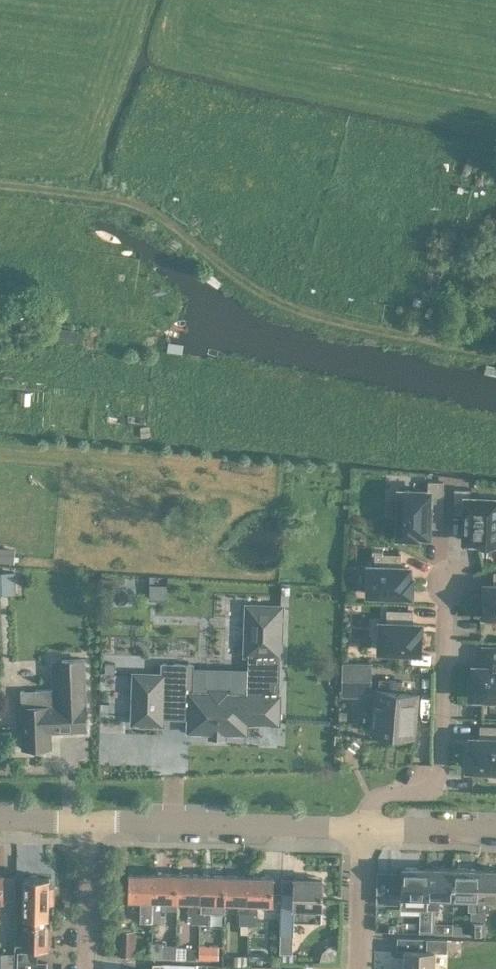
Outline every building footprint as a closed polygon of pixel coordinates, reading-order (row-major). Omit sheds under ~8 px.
[(398,487),(397,533),(416,533),(416,531),(427,531),(427,523),(440,523),(441,478),(427,478),(427,488),(398,487)] [(453,510),(465,510),(464,537),(476,538),(495,539),(495,496),(468,495),(468,487),(454,486),(453,510)] [(372,588),(414,589),(415,572),(413,572),(413,562),(404,562),(404,549),(379,548),(378,561),(373,561),(372,588)] [(14,569),(0,570),(0,589),(15,588),(14,569)] [(486,609),(495,609),(495,579),(489,579),(489,589),(486,589),(486,609)] [(113,595),(116,598),(121,598),(125,595),(125,590),(122,587),(117,587),(113,590),(113,595)] [(210,728),(210,732),(223,732),(223,729),(245,729),(245,719),(277,720),(280,605),(247,604),(245,651),(248,651),(247,691),(243,696),(240,693),(229,693),(228,692),(221,689),(214,688),(208,692),(207,692),(206,692),(191,692),(192,662),(161,661),(161,673),(134,672),(133,720),(161,721),(161,715),(189,716),(189,728),(210,728)] [(383,619),(378,619),(377,646),(419,648),(419,631),(417,631),(417,620),(408,620),(408,607),(383,607),(383,619)] [(475,689),(488,690),(488,694),(495,694),(495,640),(487,639),(486,660),(479,659),(478,670),(476,670),(475,689)] [(22,746),(50,745),(50,729),(72,728),(72,724),(86,723),(83,657),(61,658),(62,687),(20,688),(22,746)] [(104,660),(104,671),(115,671),(115,661),(104,660)] [(370,660),(342,660),(342,680),(370,680),(370,660)] [(415,733),(414,732),(419,690),(400,688),(401,678),(380,675),(379,686),(376,686),(372,728),(371,728),(371,730),(415,734),(415,733)] [(467,765),(495,766),(495,723),(479,723),(479,742),(470,742),(470,752),(467,752),(467,765)] [(415,905),(420,905),(427,905),(428,865),(402,864),(401,876),(389,876),(388,900),(401,900),(401,893),(415,894),(415,905)] [(434,905),(442,905),(443,894),(453,895),(454,866),(428,865),(427,905),(434,905)] [(470,907),(478,907),(479,866),(454,866),(453,895),(467,895),(467,907),(470,907)] [(478,907),(470,907),(470,919),(484,919),(485,908),(488,908),(488,896),(495,896),(495,867),(479,866),(478,907)] [(154,871),(129,870),(128,897),(140,897),(139,919),(152,920),(154,871)] [(161,920),(162,906),(177,907),(177,898),(178,872),(154,871),(152,920),(155,920),(158,920),(161,920)] [(3,898),(3,897),(15,897),(15,872),(2,872),(0,872),(0,898),(3,898)] [(191,920),(200,920),(202,873),(178,872),(177,898),(188,898),(188,911),(192,911),(191,920)] [(212,899),(225,899),(226,873),(202,873),(200,920),(208,921),(209,912),(212,912),(212,899)] [(248,922),(249,900),(250,874),(226,873),(225,899),(238,900),(238,910),(240,910),(239,922),(248,922)] [(23,925),(22,945),(46,946),(49,875),(24,874),(23,912),(35,912),(35,925),(23,925)] [(274,875),(250,874),(249,900),(248,922),(257,922),(258,900),(274,901),(274,875)] [(281,890),(280,947),(293,948),(294,918),(322,919),(322,891),(323,876),(294,875),(294,891),(281,890)] [(434,905),(427,905),(420,905),(420,930),(434,930),(434,905)] [(470,919),(469,931),(484,931),(484,919),(470,919)] [(118,949),(132,950),(133,926),(119,925),(118,949)] [(434,948),(450,948),(451,934),(400,933),(400,948),(405,948),(404,968),(433,968),(434,948)] [(461,937),(461,945),(495,946),(495,938),(461,937)] [(166,939),(152,939),(151,955),(175,956),(176,942),(166,942),(166,939)] [(200,944),(199,956),(221,957),(222,942),(202,941),(202,944),(200,944)] [(176,942),(175,956),(199,956),(200,944),(180,944),(180,942),(176,942)] [(17,949),(17,968),(47,968),(47,960),(37,960),(37,949),(17,949)] [(13,950),(0,950),(0,968),(13,968),(13,950)] [(279,950),(279,958),(296,958),(296,950),(293,950),(280,950),(279,950)] [(233,963),(246,963),(246,953),(233,952),(233,963)] [(153,968),(216,968),(217,963),(196,962),(175,961),(153,961),(153,968)]
